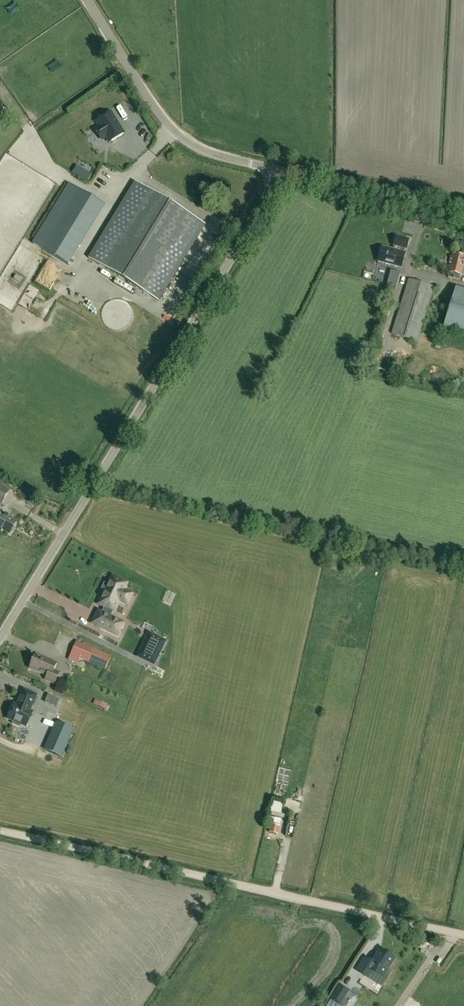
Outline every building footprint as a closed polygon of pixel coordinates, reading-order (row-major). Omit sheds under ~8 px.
[(110,142),(124,134),(111,112),(96,121),(100,127),(97,129),(96,131),(101,139),(103,139),(106,137),(110,142)] [(88,182),(92,175),(84,170),(80,178),(88,182)] [(159,300),(205,225),(135,182),(89,257),(159,300)] [(68,265),(105,205),(69,183),(32,243),(68,265)] [(401,267),(405,253),(382,247),(378,261),(401,267)] [(454,254),(448,278),(459,280),(461,275),(463,276),(463,257),(454,254)] [(396,288),(400,273),(391,270),(387,285),(388,286),(396,288)] [(417,342),(434,288),(409,280),(392,334),(417,342)] [(457,289),(445,327),(463,333),(463,291),(457,289)] [(379,367),(377,375),(389,378),(391,370),(379,367)] [(10,490),(0,484),(0,508),(10,490)] [(10,535),(17,521),(0,511),(0,529),(10,535)] [(102,612),(97,610),(91,622),(101,627),(118,635),(125,623),(110,616),(113,610),(114,611),(120,599),(123,601),(129,604),(134,594),(128,591),(125,589),(128,583),(113,575),(109,583),(108,582),(104,590),(105,591),(99,603),(105,606),(102,612)] [(123,603),(119,614),(126,617),(130,606),(123,603)] [(137,657),(154,665),(166,641),(149,633),(137,657)] [(111,657),(76,641),(71,654),(80,658),(106,670),(111,657)] [(54,684),(59,673),(54,670),(57,663),(36,654),(30,668),(47,676),(45,680),(54,684)] [(37,695),(24,690),(17,705),(14,704),(13,708),(8,719),(13,721),(12,724),(20,728),(21,725),(26,727),(33,712),(30,711),(32,706),(35,707),(39,698),(36,697),(37,695)] [(51,691),(47,698),(56,703),(61,696),(51,691)] [(56,722),(44,749),(62,757),(74,730),(56,722)] [(281,815),(283,804),(273,802),(271,813),(281,815)] [(279,826),(280,822),(275,821),(274,825),(270,825),(269,832),(279,835),(280,827),(279,826)] [(422,943),(419,950),(428,954),(431,947),(422,943)] [(388,968),(394,959),(380,951),(372,963),(365,959),(358,970),(369,978),(374,970),(377,972),(375,975),(375,976),(379,978),(380,979),(382,975),(384,977),(389,969),(388,968)] [(349,990),(340,984),(331,1000),(332,1000),(328,1005),(337,1005),(338,1004),(340,1005),(349,990)]
